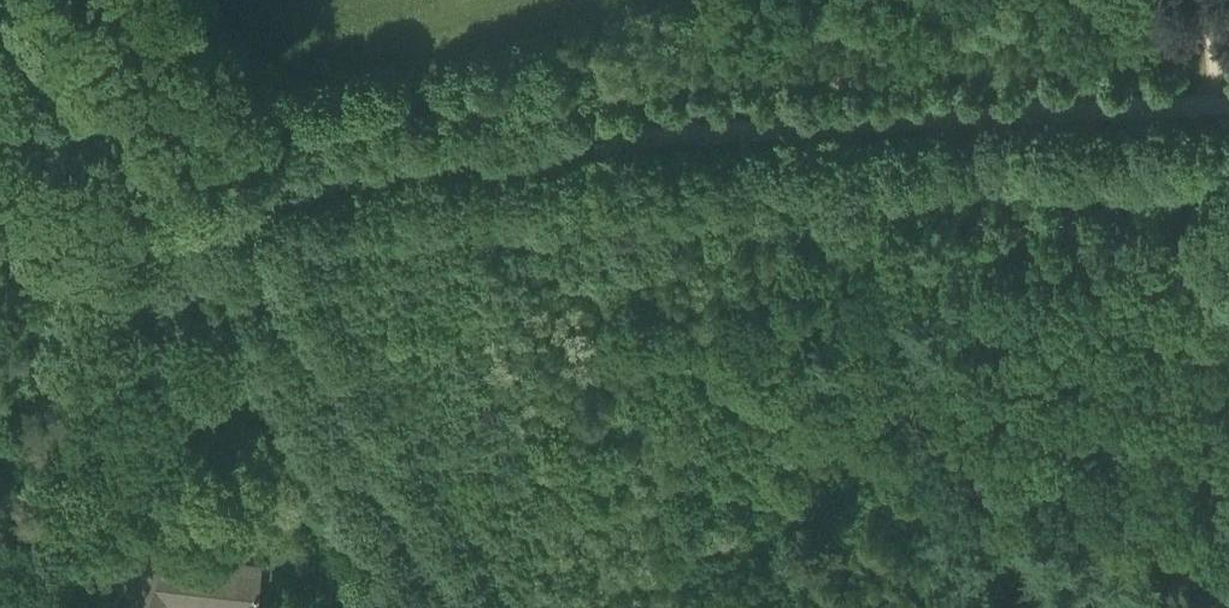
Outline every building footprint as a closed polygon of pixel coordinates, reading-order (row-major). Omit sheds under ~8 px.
[(260,564),(182,555),(183,552),(146,541),(125,607),(165,607),(167,601),(224,607),(255,607),(260,564)]
